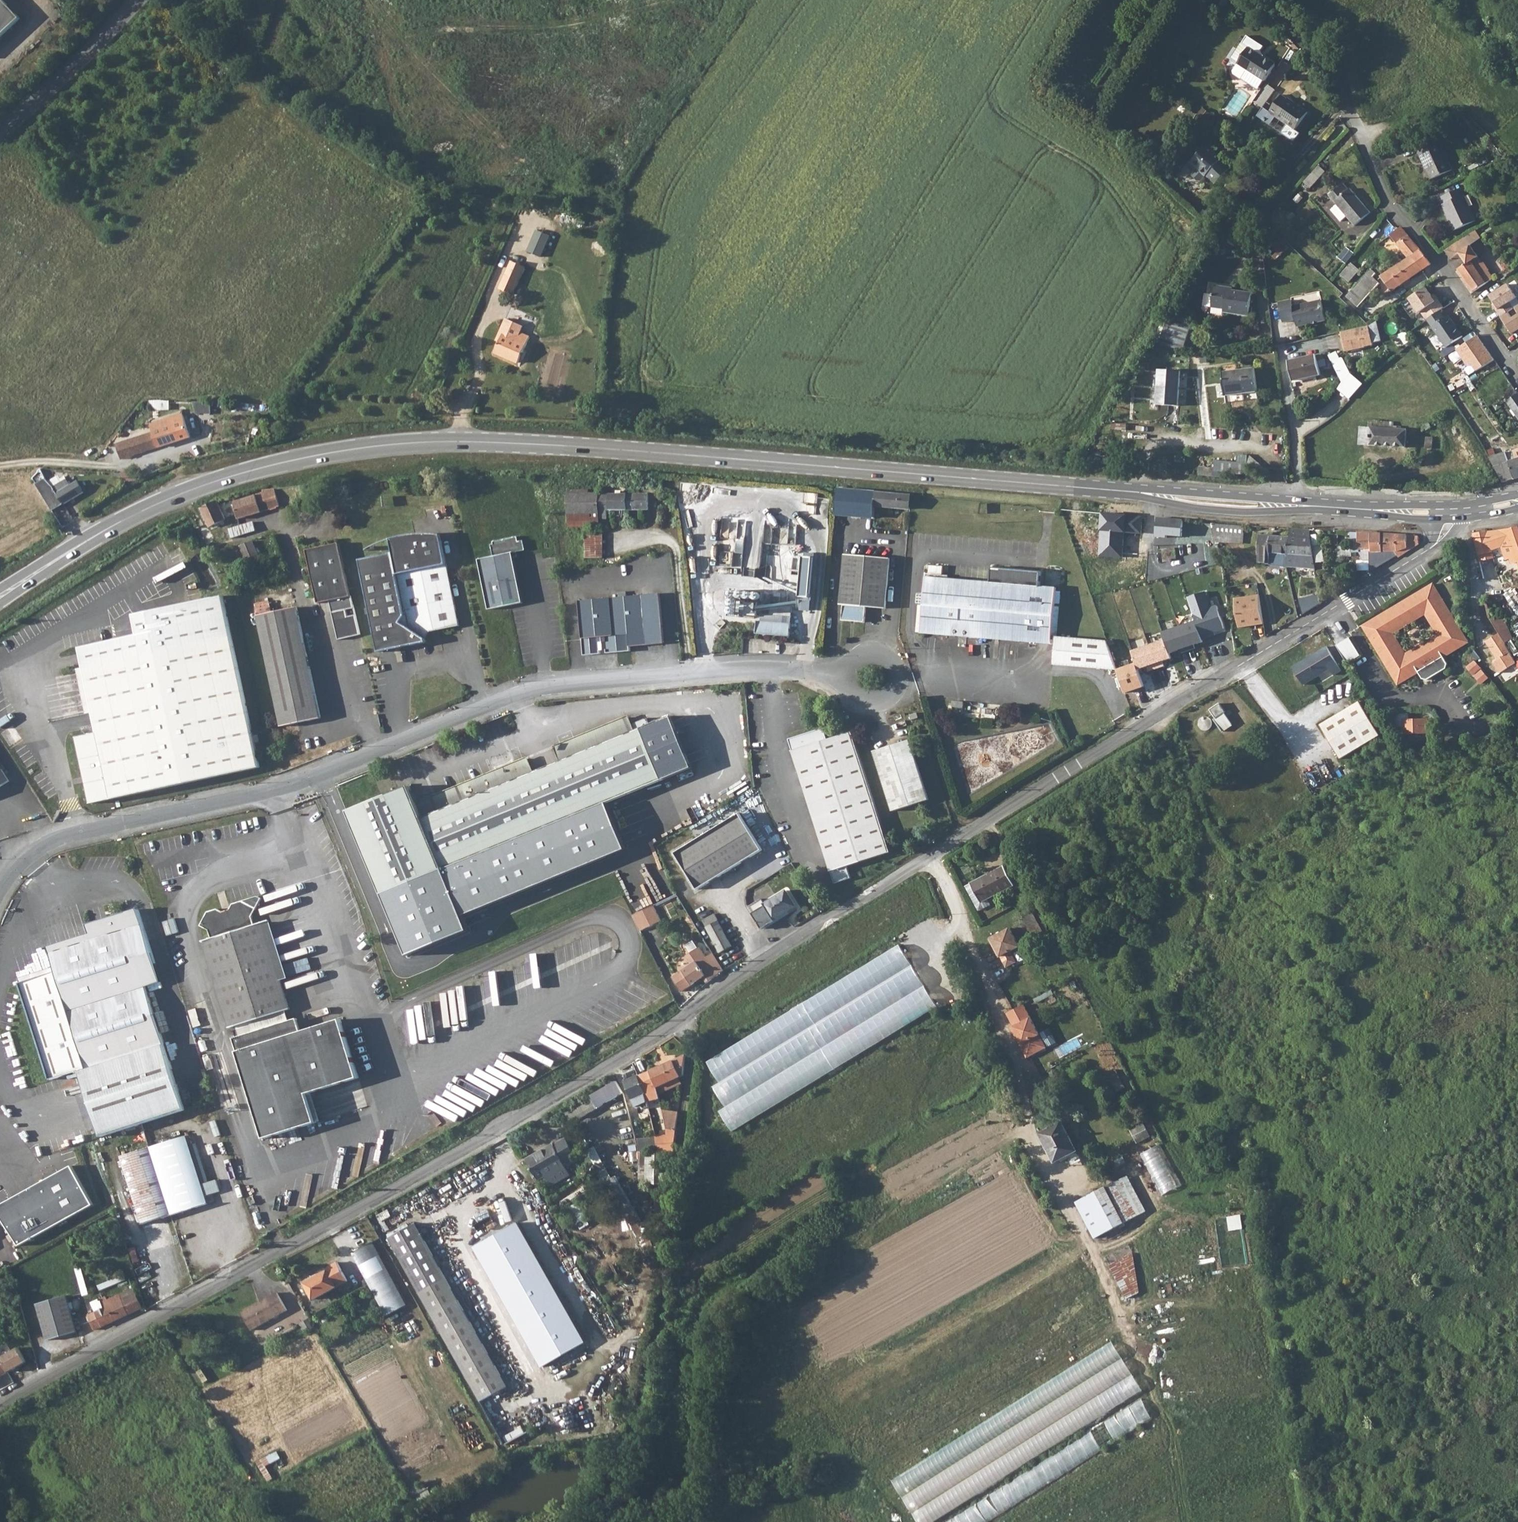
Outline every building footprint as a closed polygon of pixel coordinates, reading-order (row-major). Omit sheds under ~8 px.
[(21,20),(2,0),(0,0),(0,40),(21,20)] [(1248,48),(1238,64),(1244,68),(1238,77),(1259,90),(1275,66),(1258,55),(1263,46),(1247,36),(1242,44),(1248,48)] [(1270,114),(1297,132),(1308,115),(1297,107),(1298,105),(1289,100),(1288,101),(1282,97),(1270,114)] [(1437,143),(1418,150),(1421,157),(1420,158),(1430,184),(1451,176),(1437,143)] [(1198,170),(1195,175),(1195,178),(1202,184),(1206,183),(1210,177),(1220,185),(1235,168),(1219,155),(1219,150),(1214,146),(1209,146),(1202,154),(1203,157),(1195,167),(1198,170)] [(1315,167),(1302,183),(1309,190),(1323,174),(1315,167)] [(1344,188),(1329,202),(1338,211),(1332,217),(1341,228),(1348,222),(1355,231),(1371,217),(1344,188)] [(1458,196),(1440,204),(1443,211),(1441,212),(1452,237),(1473,228),(1458,196)] [(536,229),(530,252),(545,256),(551,234),(536,229)] [(1403,238),(1393,243),(1408,267),(1412,265),(1423,281),(1432,275),(1414,248),(1406,236),(1403,238)] [(1474,237),(1444,257),(1449,266),(1457,260),(1468,253),(1479,245),(1474,237)] [(1287,249),(1280,242),(1266,256),(1274,263),(1287,249)] [(1464,271),(1470,267),(1474,272),(1478,270),(1474,265),(1475,264),(1468,253),(1457,260),(1464,271)] [(499,291),(513,297),(524,269),(510,263),(499,291)] [(1386,282),(1380,289),(1383,291),(1391,301),(1423,281),(1412,265),(1408,267),(1386,282)] [(1464,271),(1456,276),(1472,298),(1486,289),(1474,272),(1470,267),(1464,271)] [(1478,270),(1474,272),(1486,289),(1490,286),(1485,279),(1486,278),(1481,270),(1479,271),(1478,270)] [(1346,271),(1335,283),(1343,289),(1353,276),(1346,271)] [(1383,291),(1380,289),(1367,278),(1341,308),(1357,321),(1383,291)] [(1505,286),(1486,297),(1491,305),(1489,306),(1497,319),(1504,314),(1510,311),(1506,304),(1513,300),(1505,286)] [(1215,288),(1211,309),(1223,312),(1223,315),(1247,319),(1250,296),(1231,293),(1226,290),(1215,288)] [(1426,295),(1409,307),(1419,321),(1420,320),(1424,326),(1442,314),(1434,303),(1432,304),(1426,295)] [(1497,319),(1507,335),(1517,328),(1517,305),(1511,310),(1515,316),(1508,320),(1504,314),(1497,319)] [(1318,309),(1290,314),(1294,334),(1322,328),(1318,309)] [(1424,326),(1426,328),(1427,327),(1439,319),(1444,316),(1442,314),(1424,326)] [(1439,319),(1427,327),(1445,355),(1456,348),(1461,345),(1448,325),(1445,327),(1439,319)] [(1168,324),(1159,342),(1169,346),(1182,351),(1189,331),(1168,324)] [(503,336),(496,355),(519,364),(526,346),(529,337),(509,330),(506,337),(503,336)] [(1368,335),(1339,341),(1343,360),(1362,356),(1371,354),(1370,352),(1379,350),(1374,331),(1368,335)] [(1475,336),(1461,345),(1456,348),(1467,366),(1470,364),(1475,371),(1493,361),(1475,336)] [(1289,368),(1286,369),(1288,388),(1315,384),(1314,365),(1305,366),(1289,368)] [(1185,372),(1161,370),(1158,406),(1182,407),(1185,372)] [(1249,375),(1217,376),(1218,400),(1252,398),(1249,375)] [(197,411),(212,413),(213,403),(198,402),(197,411)] [(1517,429),(1517,407),(1516,404),(1506,411),(1517,429)] [(156,433),(130,440),(135,455),(193,439),(187,419),(175,422),(176,427),(167,430),(156,433)] [(1353,430),(1352,447),(1400,450),(1401,432),(1353,430)] [(1490,458),(1496,466),(1498,481),(1499,484),(1517,478),(1517,460),(1513,461),(1510,454),(1490,458)] [(31,467),(24,479),(53,513),(84,492),(79,487),(79,486),(77,483),(72,487),(67,481),(54,489),(41,478),(32,467),(31,467)] [(648,494),(626,494),(627,510),(648,510),(648,502),(651,501),(651,511),(662,511),(659,485),(648,485),(648,494)] [(908,494),(834,488),(834,490),(836,490),(834,516),(874,519),(876,507),(911,511),(912,495),(908,494)] [(263,492),(234,502),(239,518),(280,506),(275,489),(262,490),(263,492)] [(568,527),(586,526),(592,527),(592,530),(598,530),(598,526),(599,526),(599,520),(607,520),(607,510),(627,510),(626,494),(588,494),(587,492),(569,492),(569,494),(568,495),(568,527)] [(226,519),(217,501),(200,509),(208,527),(226,519)] [(1103,512),(1098,557),(1122,559),(1123,532),(1140,534),(1141,517),(1103,512)] [(268,517),(230,528),(232,537),(255,531),(254,528),(270,524),(268,517)] [(1182,521),(1157,518),(1155,538),(1166,539),(1169,536),(1182,537),(1182,528),(1182,521)] [(1182,521),(1182,528),(1213,530),(1212,523),(1182,521)] [(1244,526),(1212,523),(1213,530),(1213,532),(1214,541),(1219,542),(1243,543),(1244,526)] [(1473,534),(1477,553),(1490,551),(1511,546),(1517,571),(1517,531),(1516,525),(1512,527),(1494,530),(1484,532),(1473,534)] [(1261,535),(1259,563),(1270,563),(1271,554),(1313,556),(1311,539),(1311,530),(1290,529),(1290,537),(1261,535)] [(1399,556),(1408,551),(1419,544),(1418,536),(1371,533),(1358,533),(1357,549),(1365,549),(1364,552),(1362,554),(1361,559),(1364,560),(1369,571),(1399,553),(1399,556)] [(416,540),(414,535),(390,537),(392,551),(359,558),(378,650),(426,640),(425,637),(429,632),(458,626),(441,540),(416,540)] [(492,557),(479,559),(489,610),(523,604),(514,559),(520,557),(519,553),(526,551),(524,540),(519,541),(518,535),(493,541),(493,543),(490,544),(492,557)] [(603,535),(586,535),(586,558),(603,558),(603,535)] [(253,541),(240,546),(251,571),(263,566),(257,552),(260,551),(258,547),(256,548),(253,541)] [(340,541),(308,549),(320,602),(330,599),(333,612),(355,607),(352,594),(340,541)] [(242,555),(237,546),(233,548),(232,545),(229,547),(234,559),(242,555)] [(1175,548),(1162,549),(1163,562),(1164,561),(1175,560),(1176,560),(1175,548)] [(1490,551),(1477,553),(1479,563),(1492,560),(1490,551)] [(1271,554),(1270,563),(1286,564),(1286,567),(1315,569),(1313,556),(1271,554)] [(891,561),(845,556),(841,607),(844,607),(843,622),(865,624),(867,609),(887,611),(891,561)] [(931,566),(930,576),(943,577),(944,567),(931,566)] [(1286,567),(1284,599),(1320,601),(1315,569),(1286,567)] [(991,585),(928,579),(926,610),(921,610),(919,635),(1052,646),(1056,646),(1054,666),(1117,671),(1107,643),(1053,638),(1057,589),(1040,587),(1042,573),(1024,571),(1023,570),(1011,569),(1011,570),(995,569),(995,570),(993,570),(991,583),(991,585)] [(1447,673),(1448,668),(1446,664),(1470,650),(1432,585),(1365,624),(1403,689),(1423,677),(1426,681),(1431,682),(1447,673)] [(1204,592),(1187,597),(1194,620),(1200,637),(1223,629),(1216,605),(1208,607),(1204,592)] [(659,594),(578,601),(583,656),(600,654),(600,650),(606,650),(607,654),(631,651),(630,647),(664,644),(659,594)] [(1235,599),(1241,628),(1265,624),(1259,594),(1235,599)] [(78,736),(86,775),(90,774),(91,778),(87,780),(91,802),(188,782),(259,767),(223,596),(137,614),(141,635),(82,647),(99,732),(78,736)] [(745,616),(760,616),(760,603),(745,603),(745,616)] [(296,606),(257,615),(280,726),(319,718),(296,606)] [(1200,637),(1194,620),(1161,631),(1164,639),(1169,654),(1202,643),(1200,637)] [(756,622),(755,634),(789,637),(790,625),(756,622)] [(1494,633),(1484,640),(1492,651),(1487,655),(1493,663),(1507,653),(1494,633)] [(1346,638),(1333,646),(1344,664),(1357,656),(1346,638)] [(1169,654),(1164,639),(1130,650),(1134,663),(1119,668),(1126,692),(1141,687),(1136,671),(1171,659),(1169,654)] [(1338,671),(1324,647),(1290,668),(1301,685),(1327,669),(1331,676),(1338,671)] [(1468,667),(1483,684),(1491,677),(1476,660),(1468,667)] [(1220,703),(1210,710),(1225,731),(1235,724),(1220,703)] [(1358,703),(1318,726),(1338,760),(1378,737),(1358,703)] [(994,712),(985,712),(984,722),(997,723),(998,718),(999,718),(1001,716),(1001,715),(1001,714),(1000,713),(999,712),(998,712),(997,712),(996,713),(995,714),(995,715),(995,716),(994,716),(994,712)] [(409,788),(349,812),(383,897),(603,806),(692,770),(670,719),(633,734),(627,719),(555,748),(561,764),(532,775),(526,760),(416,805),(409,788)] [(1426,720),(1399,721),(1400,736),(1427,735),(1426,720)] [(849,865),(892,850),(853,731),(828,739),(824,727),(789,739),(837,882),(853,876),(849,865)] [(911,741),(876,753),(896,811),(931,800),(911,741)] [(623,851),(603,806),(383,897),(402,956),(464,930),(458,914),(623,851)] [(738,816),(679,858),(698,892),(761,851),(738,816)] [(1001,865),(964,885),(977,910),(989,904),(986,898),(1012,884),(1001,865)] [(786,891),(765,904),(774,919),(795,907),(786,891)] [(207,913),(199,926),(208,931),(211,939),(203,942),(230,1029),(237,1028),(284,1014),(290,1010),(263,924),(253,927),(250,918),(254,910),(241,902),(232,905),(229,911),(228,911),(222,913),(215,910),(207,913)] [(653,905),(632,915),(640,931),(660,921),(653,905)] [(136,908),(125,912),(131,928),(128,929),(146,987),(160,982),(136,908)] [(1028,908),(1020,912),(1036,944),(1045,940),(1028,908)] [(56,971),(42,976),(73,1073),(79,1071),(87,1069),(78,1039),(155,1015),(146,987),(128,929),(131,928),(125,912),(87,924),(89,934),(91,939),(50,953),(56,971)] [(715,914),(703,920),(720,953),(731,947),(715,914)] [(991,943),(1006,971),(1016,966),(1010,956),(1018,952),(1009,933),(991,943)] [(718,975),(718,974),(700,948),(686,956),(692,964),(672,977),(682,992),(703,977),(707,983),(718,975)] [(42,976),(21,984),(51,1080),(73,1073),(42,976)] [(196,1010),(189,1012),(194,1028),(202,1026),(196,1010)] [(284,1014),(237,1028),(239,1036),(234,1037),(265,1140),(319,1123),(310,1093),(359,1078),(342,1020),(301,1032),(297,1020),(287,1024),(284,1014)] [(155,1015),(78,1039),(87,1069),(164,1044),(155,1015)] [(1028,1021),(1015,1027),(1028,1051),(1040,1044),(1028,1021)] [(164,1044),(87,1069),(79,1071),(100,1137),(185,1110),(164,1044)] [(684,1053),(648,1070),(656,1086),(683,1073),(684,1053)] [(648,1070),(636,1076),(643,1091),(646,1101),(658,1095),(656,1086),(648,1070)] [(643,1091),(636,1076),(624,1082),(636,1107),(647,1103),(646,1101),(643,1091)] [(621,1092),(615,1080),(562,1111),(568,1121),(577,1116),(579,1119),(621,1092)] [(677,1110),(662,1109),(666,1128),(675,1129),(677,1110)] [(1061,1122),(1038,1134),(1054,1162),(1076,1150),(1061,1122)] [(1132,1130),(1139,1143),(1152,1136),(1145,1123),(1132,1130)] [(660,1131),(654,1132),(655,1138),(658,1150),(667,1150),(666,1140),(666,1137),(661,1137),(660,1131)] [(187,1136),(149,1147),(121,1156),(143,1225),(208,1204),(187,1136)] [(118,1147),(121,1156),(149,1147),(147,1138),(118,1147)] [(655,1138),(634,1139),(637,1150),(645,1150),(658,1150),(655,1138)] [(552,1144),(525,1160),(537,1181),(564,1165),(565,1164),(575,1157),(565,1139),(553,1146),(552,1144)] [(1161,1144),(1142,1154),(1163,1195),(1183,1185),(1161,1144)] [(637,1150),(637,1177),(645,1177),(645,1154),(645,1150),(637,1150)] [(664,1154),(645,1154),(645,1177),(646,1184),(665,1185),(664,1154)] [(593,1165),(598,1173),(604,1183),(611,1178),(601,1161),(593,1165)] [(87,1172),(12,1214),(34,1253),(79,1228),(109,1211),(87,1172)] [(611,1178),(604,1183),(628,1224),(638,1221),(614,1177),(611,1178)] [(1114,1181),(1104,1186),(1123,1222),(1133,1217),(1114,1181)] [(1123,1222),(1104,1186),(1075,1202),(1093,1238),(1123,1222)] [(568,1204),(577,1228),(589,1223),(579,1200),(568,1204)] [(584,1341),(514,1221),(473,1247),(541,1367),(584,1341)] [(413,1223),(387,1238),(417,1293),(444,1279),(413,1223)] [(370,1241),(350,1252),(371,1289),(390,1278),(370,1241)] [(1132,1252),(1108,1265),(1126,1298),(1138,1292),(1132,1252)] [(326,1269),(335,1286),(346,1280),(336,1262),(325,1267),(326,1269)] [(326,1269),(302,1281),(311,1300),(335,1286),(326,1269)] [(94,1305),(85,1309),(90,1321),(93,1327),(95,1330),(143,1308),(130,1278),(103,1290),(105,1296),(99,1299),(101,1305),(100,1306),(98,1303),(94,1305)] [(405,1304),(390,1278),(371,1289),(385,1315),(405,1304)] [(444,1279),(417,1293),(478,1403),(505,1388),(444,1279)] [(259,1301),(240,1313),(250,1330),(286,1309),(276,1291),(259,1301)] [(67,1297),(37,1306),(47,1341),(77,1332),(67,1297)] [(24,1362),(16,1345),(6,1350),(15,1367),(24,1362)] [(1119,1347),(891,1472),(918,1521),(1145,1396),(1119,1347)]
